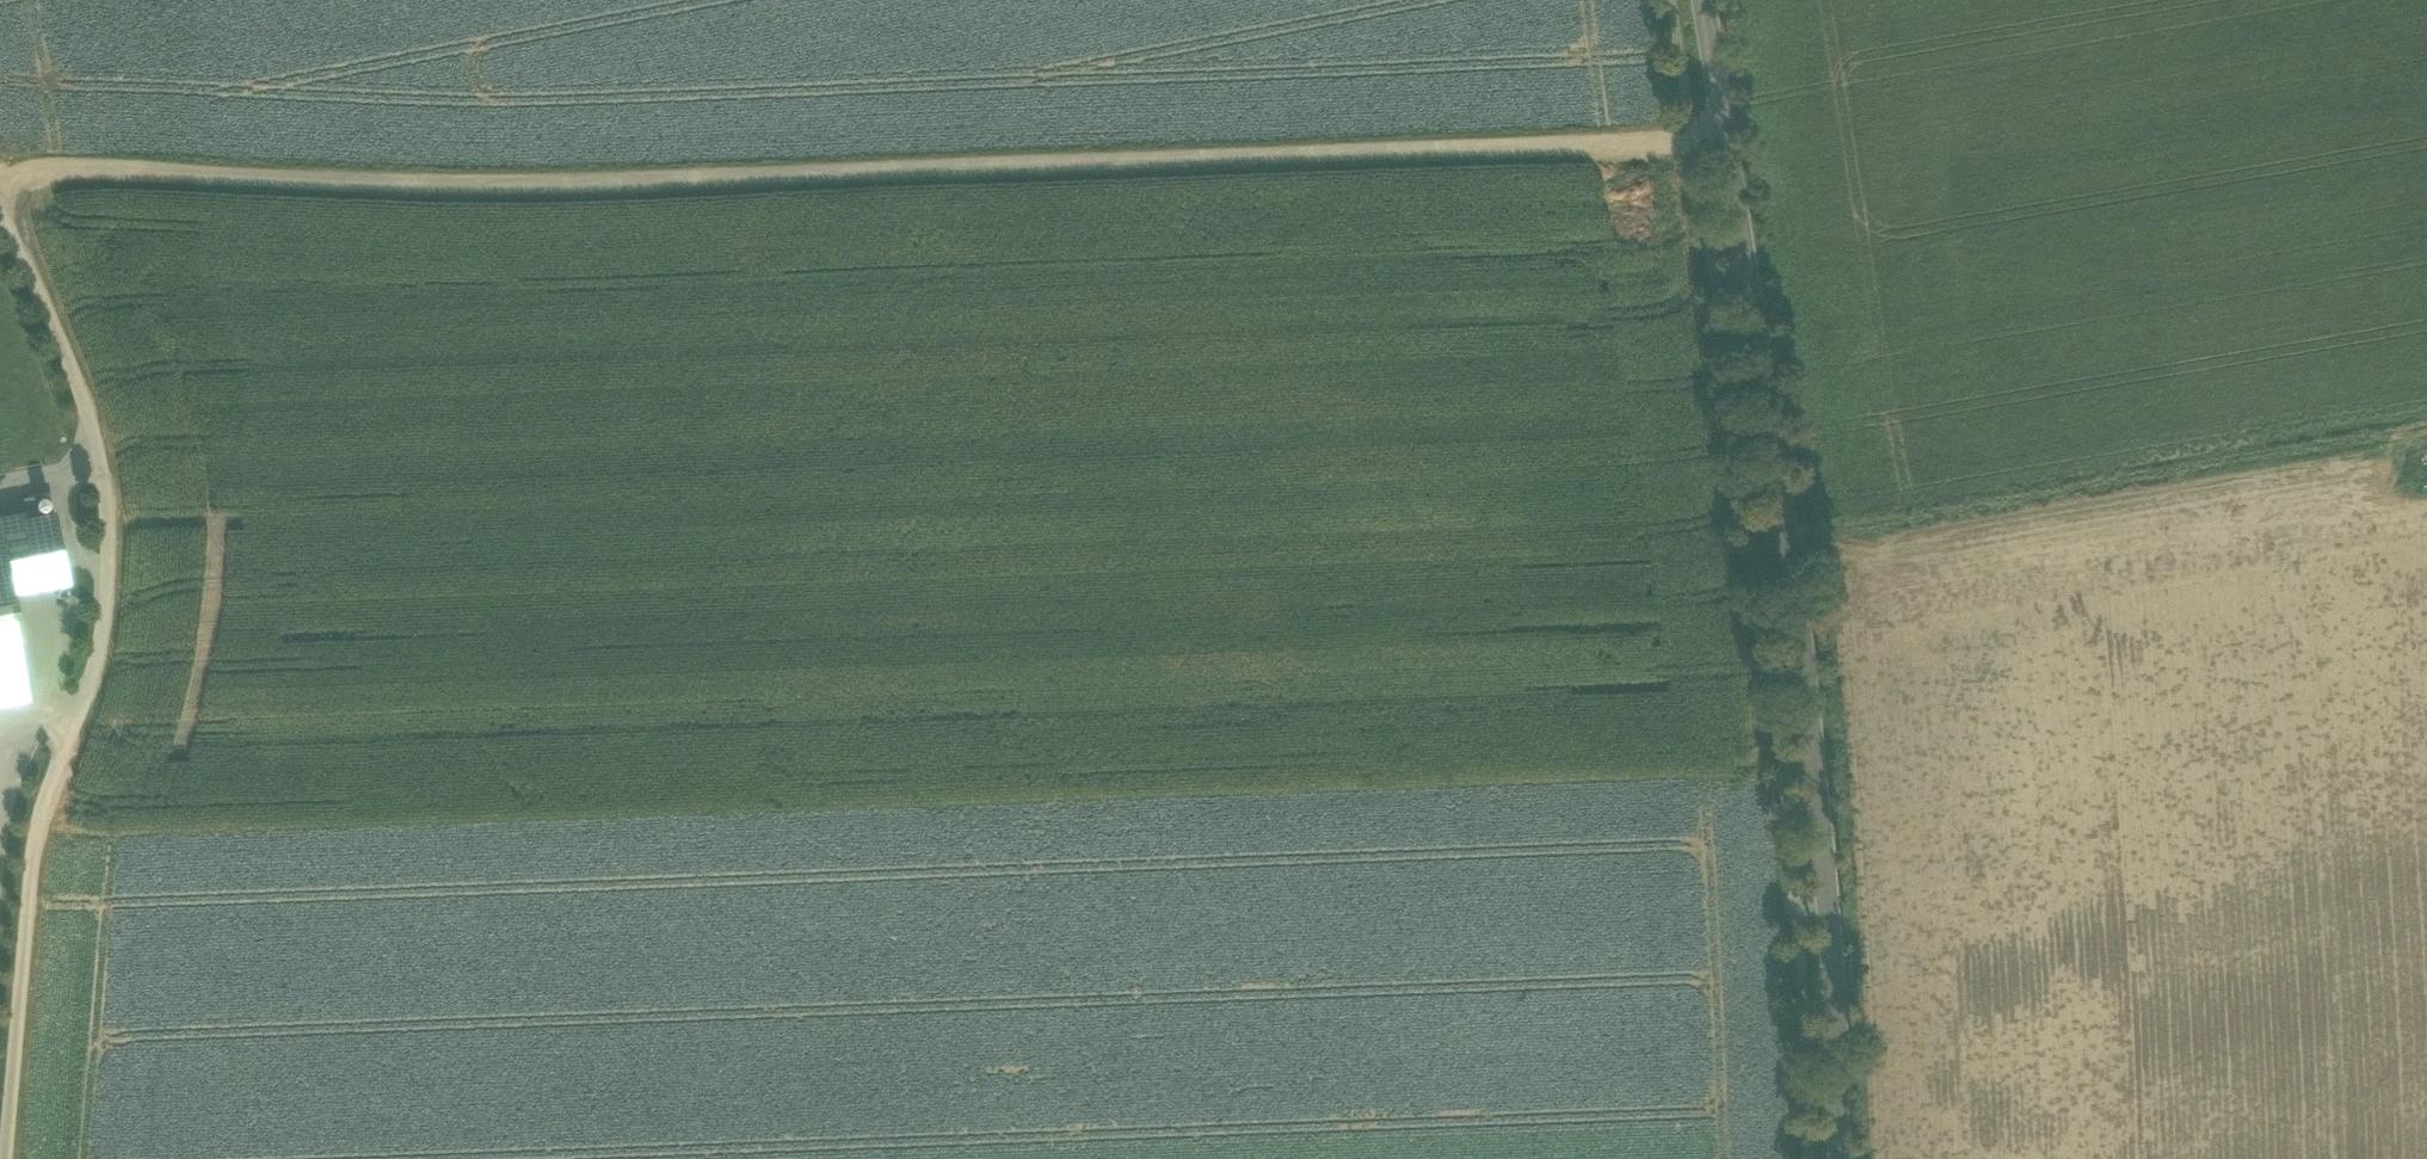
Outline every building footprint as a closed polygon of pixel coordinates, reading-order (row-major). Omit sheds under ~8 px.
[(0,522),(0,698),(29,692),(9,593),(65,583),(53,512),(0,522)]
